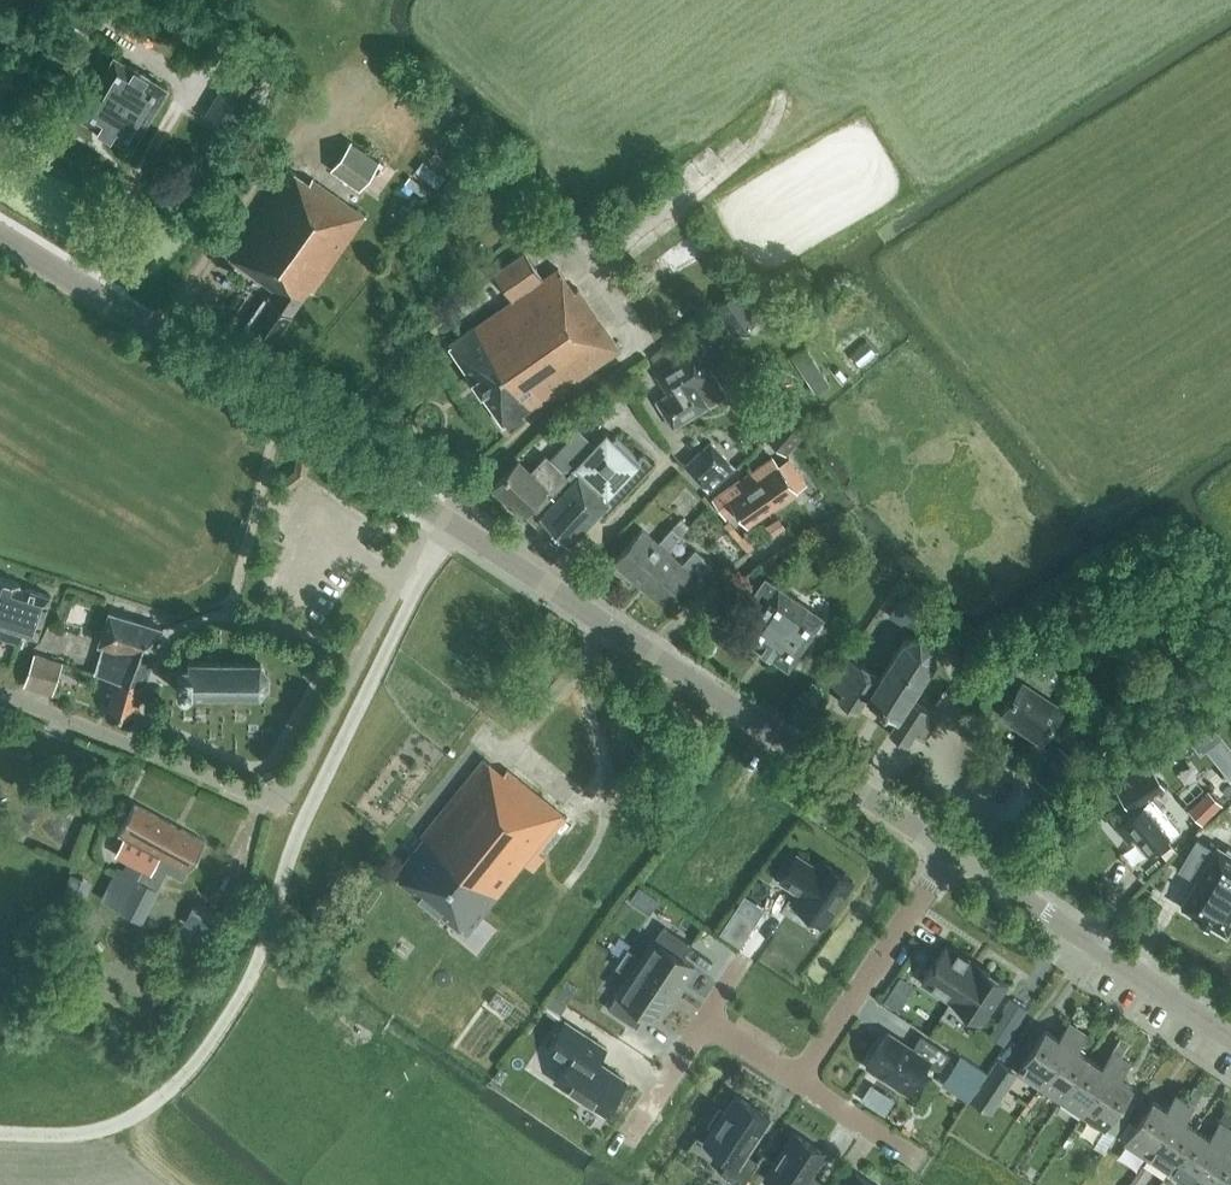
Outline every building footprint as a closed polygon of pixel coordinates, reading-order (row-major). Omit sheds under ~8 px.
[(236,122),(265,70),(237,54),(207,107),(236,122)] [(131,146),(168,87),(114,55),(78,114),(131,146)] [(361,187),(381,160),(352,139),(332,167),(361,187)] [(312,293),(366,216),(311,178),(308,182),(290,168),(228,256),(276,290),(251,325),(273,340),(308,290),(312,293)] [(397,205),(388,217),(396,222),(404,210),(397,205)] [(506,428),(620,349),(578,288),(574,290),(558,268),(543,278),(525,251),(493,273),(512,300),(448,344),(506,428)] [(758,317),(737,288),(714,305),(735,333),(758,317)] [(680,355),(670,338),(650,354),(659,369),(680,355)] [(829,381),(806,346),(792,355),(815,390),(829,381)] [(716,385),(717,380),(715,376),(711,376),(710,376),(694,349),(656,373),(668,392),(656,400),(673,427),(709,405),(701,391),(708,387),(712,387),(716,385)] [(809,425),(787,408),(765,434),(787,452),(809,425)] [(609,510),(654,463),(643,452),(639,457),(615,435),(613,438),(606,432),(595,444),(578,428),(550,458),(546,455),(530,471),(518,460),(494,485),(522,511),(523,510),(542,528),(541,528),(560,546),(566,540),(569,543),(605,505),(609,510)] [(710,440),(685,464),(708,490),(735,466),(710,440)] [(724,490),(713,498),(726,515),(736,507),(748,524),(796,490),(772,456),(724,490)] [(766,524),(773,535),(786,526),(780,516),(766,524)] [(613,560),(638,582),(666,549),(667,550),(689,525),(680,517),(671,527),(658,542),(642,528),(613,560)] [(729,518),(724,523),(748,551),(755,545),(745,533),(743,535),(729,518)] [(666,549),(638,582),(662,604),(704,556),(695,548),(682,563),(667,550),(666,549)] [(19,641),(21,636),(26,637),(28,632),(37,635),(50,595),(18,584),(19,581),(0,575),(0,635),(19,641)] [(823,616),(797,599),(778,586),(765,577),(747,603),(760,612),(743,636),(788,667),(823,616)] [(908,627),(917,614),(897,600),(887,614),(908,627)] [(126,676),(146,682),(163,628),(110,611),(99,643),(104,644),(95,671),(117,678),(116,678),(124,681),(126,676)] [(882,707),(926,639),(919,635),(904,639),(880,677),(850,658),(833,685),(843,692),(838,699),(857,711),(866,697),(882,707)] [(932,643),(926,639),(882,707),(898,717),(889,732),(908,743),(914,733),(924,739),(940,715),(911,697),(935,659),(932,643)] [(65,661),(49,656),(34,652),(25,683),(39,688),(54,693),(65,661)] [(1041,738),(1063,705),(1047,695),(1056,681),(1023,659),(1011,677),(1020,683),(1001,711),(1041,738)] [(261,696),(269,685),(269,672),(261,662),(188,661),(188,666),(179,666),(178,672),(178,686),(178,690),(187,690),(187,695),(261,696)] [(134,719),(146,682),(126,676),(124,681),(116,678),(106,710),(134,719)] [(943,687),(936,699),(947,707),(955,694),(943,687)] [(1058,791),(1079,758),(1059,745),(1037,778),(1058,791)] [(575,819),(564,811),(562,813),(507,769),(504,773),(484,757),(421,835),(424,837),(394,874),(467,932),(551,828),(561,836),(575,819)] [(268,780),(282,773),(278,765),(264,773),(268,780)] [(1201,822),(1221,802),(1208,790),(1189,809),(1201,822)] [(1148,853),(1179,827),(1154,797),(1117,827),(1128,840),(1134,836),(1148,853)] [(205,840),(170,821),(134,802),(118,831),(124,835),(114,852),(135,864),(131,873),(122,868),(105,899),(117,905),(118,904),(142,917),(167,870),(183,879),(189,868),(190,868),(205,840)] [(1220,817),(1230,829),(1230,807),(1220,817)] [(1196,837),(1179,866),(1197,877),(1181,906),(1226,933),(1230,925),(1230,858),(1196,837)] [(794,852),(778,877),(798,890),(791,901),(821,921),(850,878),(820,858),(814,866),(794,852)] [(75,901),(84,877),(71,872),(63,896),(75,901)] [(214,936),(225,914),(199,901),(188,923),(214,936)] [(742,912),(726,935),(737,942),(753,920),(742,912)] [(785,914),(758,953),(781,969),(808,930),(785,914)] [(642,957),(628,947),(622,956),(678,993),(676,992),(694,965),(682,957),(691,943),(663,925),(642,957)] [(978,962),(947,942),(921,981),(951,1001),(978,962)] [(616,966),(630,975),(609,1007),(637,1026),(646,1012),(658,1020),(676,993),(677,994),(678,993),(622,956),(616,966)] [(982,1022),(1008,982),(978,962),(951,1001),(982,1022)] [(567,980),(557,996),(567,1001),(576,986),(567,980)] [(884,1000),(899,1010),(905,1000),(890,991),(884,1000)] [(552,994),(544,1006),(559,1016),(567,1003),(552,994)] [(1011,998),(1003,1010),(1019,1020),(1027,1008),(1011,998)] [(606,1046),(566,1020),(548,1048),(568,1061),(556,1079),(604,1111),(625,1079),(597,1060),(606,1046)] [(1045,1028),(1018,1069),(1040,1084),(1078,1027),(1069,1021),(1059,1037),(1045,1028)] [(1086,1033),(1078,1027),(1040,1084),(1062,1098),(1089,1057),(1076,1048),(1086,1033)] [(909,1092),(930,1061),(940,1068),(950,1053),(921,1034),(912,1047),(887,1031),(866,1064),(876,1070),(909,1092)] [(1122,1035),(1112,1050),(1117,1053),(1121,1055),(1130,1041),(1122,1035)] [(1102,1065),(1089,1057),(1062,1098),(1083,1112),(1121,1055),(1117,1053),(1112,1050),(1102,1065)] [(1083,1112),(1116,1134),(1135,1104),(1125,1098),(1133,1086),(1119,1077),(1129,1061),(1121,1055),(1083,1112)] [(985,1071),(961,1056),(949,1074),(973,1090),(985,1071)] [(1003,1081),(1012,1068),(998,1059),(971,1099),(989,1111),(1007,1083),(1003,1081)] [(1188,1099),(1194,1103),(1204,1089),(1195,1083),(1185,1098),(1188,1099)] [(1148,1155),(1185,1098),(1176,1092),(1166,1108),(1153,1099),(1136,1124),(1127,1118),(1116,1134),(1115,1134),(1126,1140),(1148,1155)] [(741,1184),(743,1184),(759,1161),(746,1152),(770,1116),(736,1093),(725,1110),(719,1106),(708,1123),(714,1127),(704,1142),(730,1159),(721,1172),(741,1184)] [(1188,1099),(1185,1098),(1148,1155),(1170,1169),(1196,1128),(1184,1119),(1194,1103),(1188,1099)] [(1209,1136),(1196,1128),(1170,1169),(1191,1183),(1228,1126),(1220,1120),(1209,1136)] [(1228,1126),(1191,1183),(1194,1184),(1230,1184),(1224,1181),(1230,1170),(1230,1150),(1227,1147),(1230,1141),(1230,1128),(1228,1126)] [(823,1180),(811,1172),(825,1151),(795,1131),(765,1177),(778,1184),(820,1184),(823,1180)] [(856,1172),(848,1184),(876,1184),(856,1172)]
